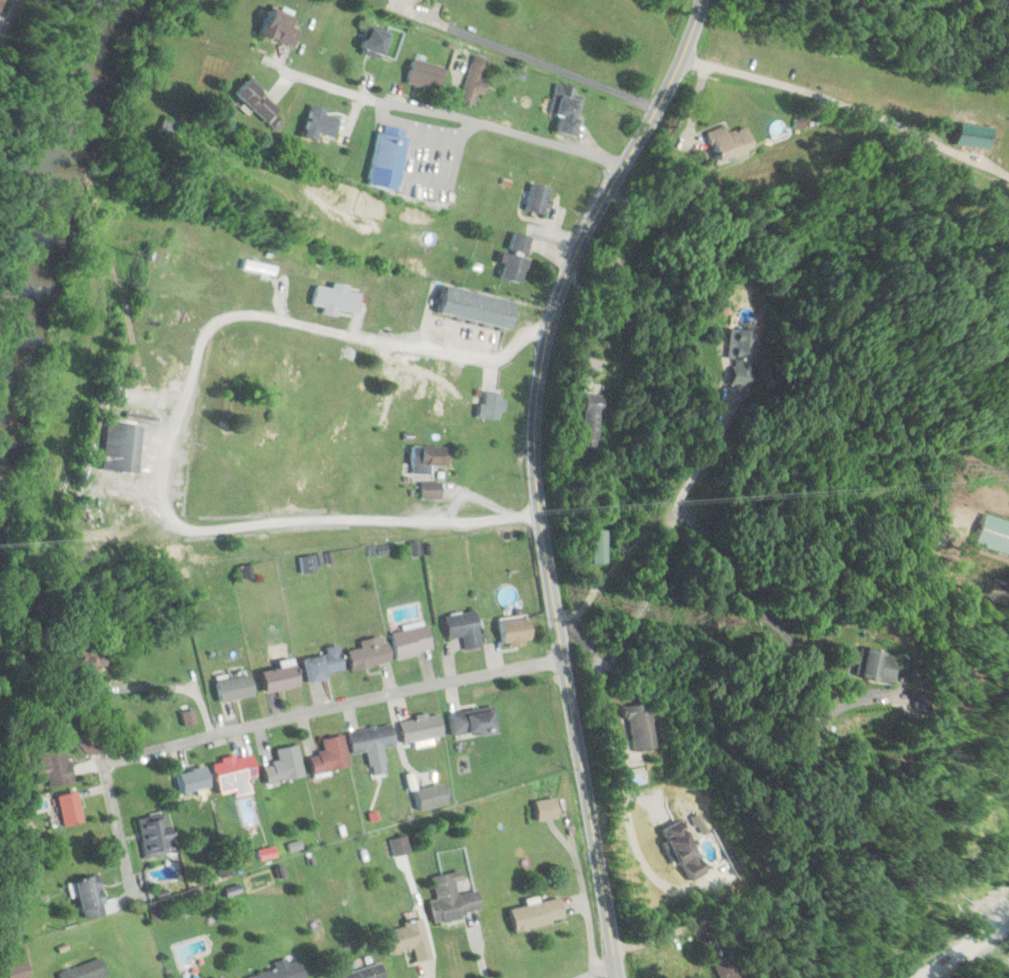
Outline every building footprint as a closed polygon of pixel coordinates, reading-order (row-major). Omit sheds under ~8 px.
[(302,30),(292,27),(296,16),(273,9),(264,37),(296,47),(302,30)] [(392,37),(372,27),(361,51),(381,61),(392,37)] [(493,61),(474,55),(459,102),(478,107),(493,61)] [(444,88),(445,64),(410,63),(409,87),(444,88)] [(238,94),(269,124),(282,111),(252,81),(238,94)] [(576,89),(557,84),(549,115),(560,117),(556,132),(575,137),(585,98),(574,95),(576,89)] [(335,138),(341,115),(312,107),(305,130),(335,138)] [(993,127),(960,122),(956,146),(990,150),(993,127)] [(716,161),(756,150),(750,127),(726,134),(724,126),(708,131),(716,161)] [(410,133),(379,127),(370,185),(400,191),(410,133)] [(525,208),(544,215),(555,190),(536,182),(525,208)] [(523,282),(533,238),(516,234),(512,252),(505,250),(499,277),(523,282)] [(504,410),(504,392),(481,392),(481,418),(500,418),(500,410),(504,410)] [(604,446),(605,395),(586,394),(585,445),(604,446)] [(144,425),(108,423),(105,469),(141,472),(144,425)] [(434,474),(434,465),(450,465),(450,446),(412,446),(412,474),(434,474)] [(422,498),(442,498),(442,481),(422,481),(422,498)] [(609,563),(609,529),(593,529),(593,563),(609,563)] [(448,639),(463,636),(465,649),(483,646),(477,609),(444,615),(448,639)] [(499,620),(503,646),(534,641),(529,614),(499,620)] [(392,631),(396,657),(432,651),(428,625),(392,631)] [(352,670),(390,661),(384,634),(358,641),(360,647),(347,650),(352,670)] [(327,654),(304,659),(309,680),(345,671),(339,644),(325,647),(327,654)] [(877,644),(871,674),(910,681),(915,651),(877,644)] [(267,692),(300,687),(296,664),(263,670),(267,692)] [(255,695),(251,674),(215,680),(219,702),(255,695)] [(633,752),(657,749),(651,703),(626,706),(633,752)] [(453,737),(498,729),(494,704),(449,712),(453,737)] [(444,735),(439,712),(400,720),(404,743),(444,735)] [(347,732),(352,755),(395,745),(390,723),(347,732)] [(322,738),(324,752),(309,754),(312,773),(349,767),(343,734),(322,738)] [(276,748),(277,762),(263,764),(266,783),(302,778),(298,745),(276,748)] [(36,752),(42,787),(69,782),(63,747),(36,752)] [(249,780),(257,778),(252,753),(214,762),(221,793),(250,786),(249,780)] [(181,793),(212,787),(208,766),(176,772),(181,793)] [(449,805),(445,784),(415,789),(418,810),(449,805)] [(63,825),(82,821),(75,791),(56,795),(63,825)] [(559,818),(556,798),(537,801),(539,820),(559,818)] [(145,858),(175,852),(167,811),(137,817),(145,858)] [(663,831),(679,865),(686,862),(694,880),(711,872),(688,820),(663,831)] [(433,877),(437,900),(431,901),(434,922),(484,914),(480,891),(459,894),(457,882),(465,881),(463,872),(433,877)] [(113,899),(104,901),(100,874),(76,878),(83,918),(115,912),(113,899)] [(515,932),(566,921),(561,898),(510,909),(515,932)] [(3,977),(24,977),(24,946),(3,946),(3,977)] [(717,961),(725,977),(753,977),(740,951),(717,961)] [(107,975),(100,958),(58,973),(60,977),(100,977),(107,975)] [(247,976),(248,977),(304,977),(299,960),(287,964),(286,958),(272,962),(274,969),(247,976)] [(381,963),(332,975),(333,977),(384,977),(381,963)]
